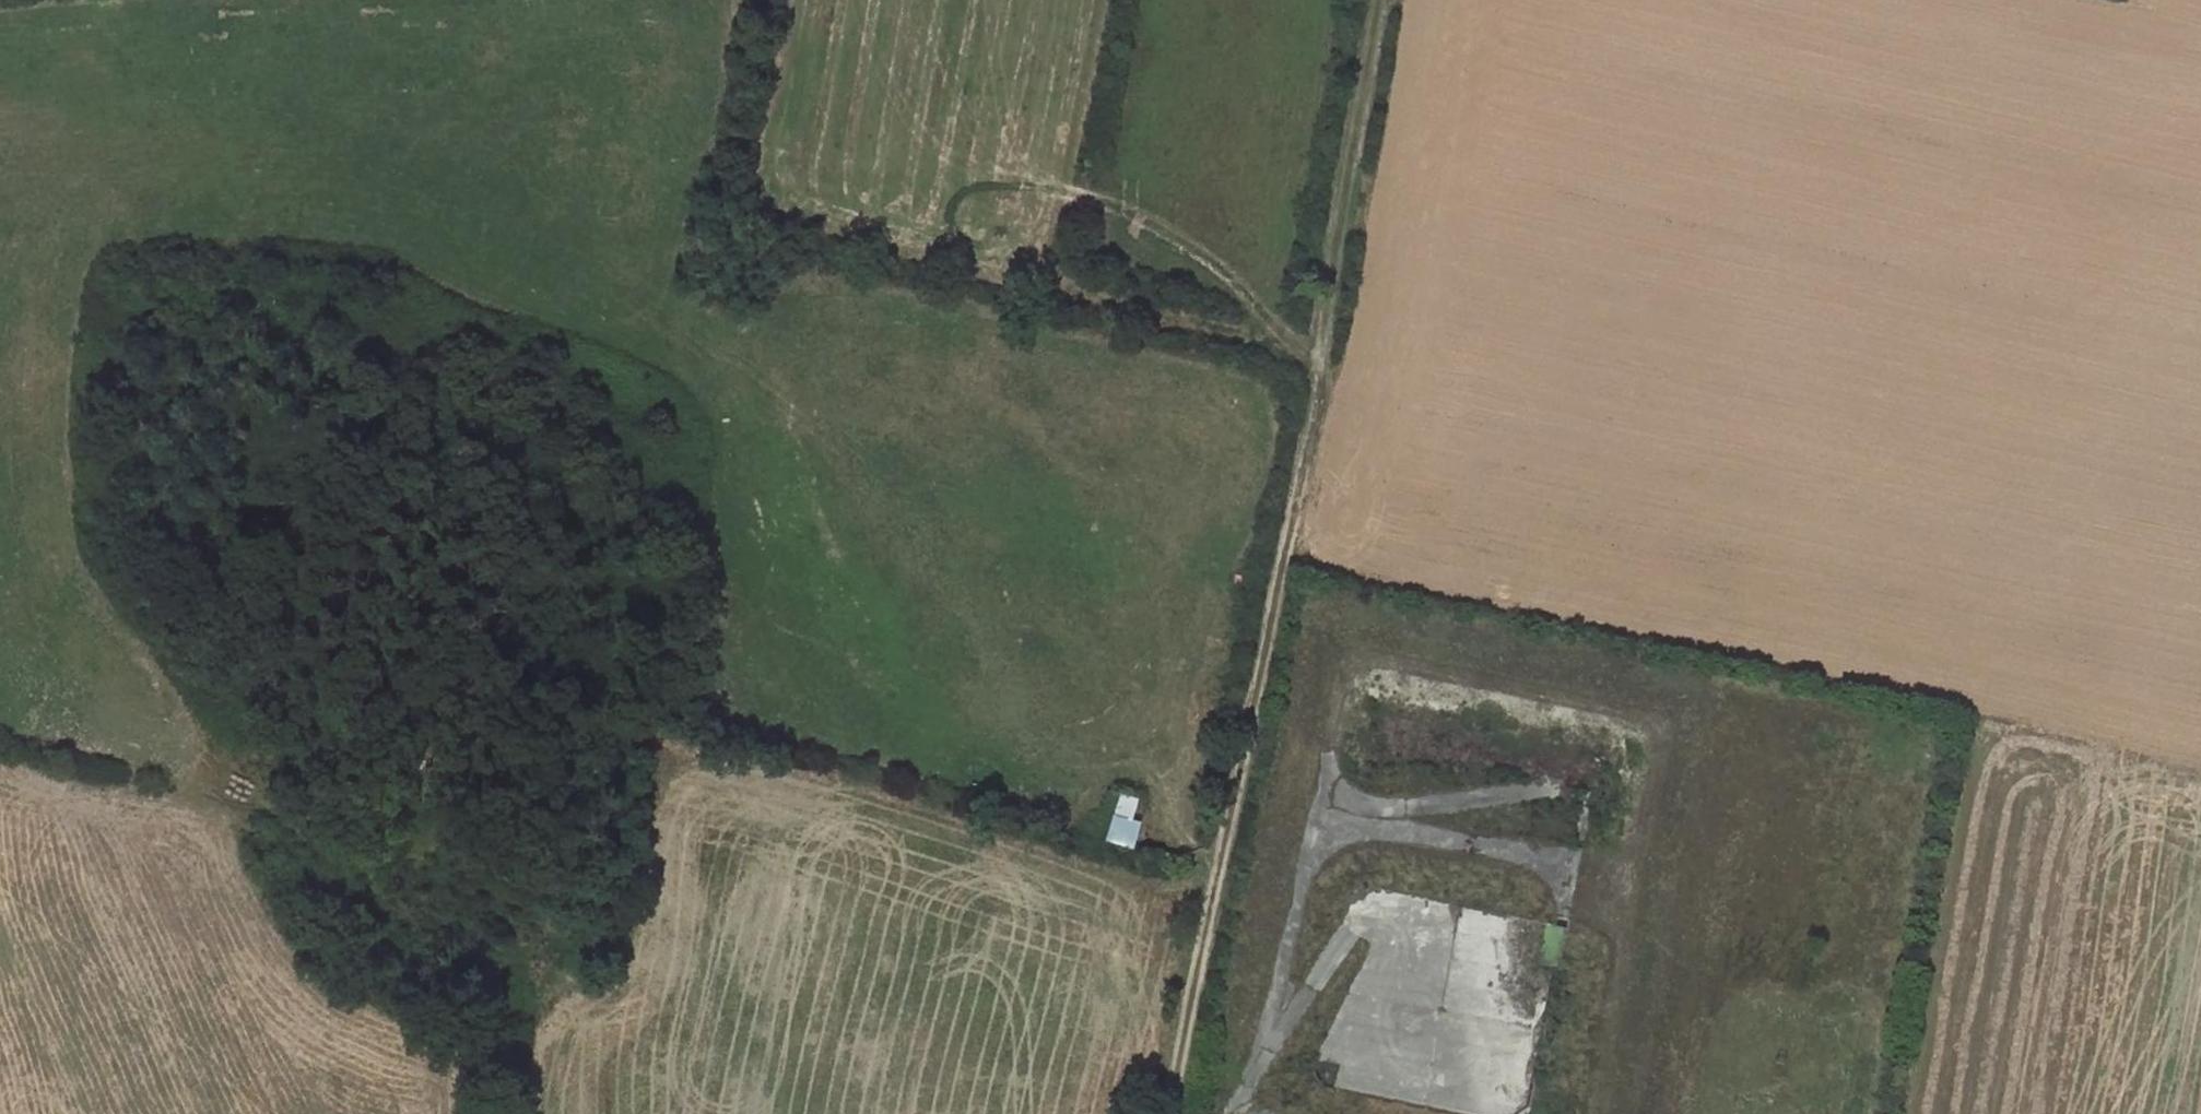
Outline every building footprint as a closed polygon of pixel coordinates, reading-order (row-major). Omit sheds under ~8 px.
[(1136,817),(1142,797),(1124,792),(1110,836),(1138,845),(1146,820),(1136,817)]
